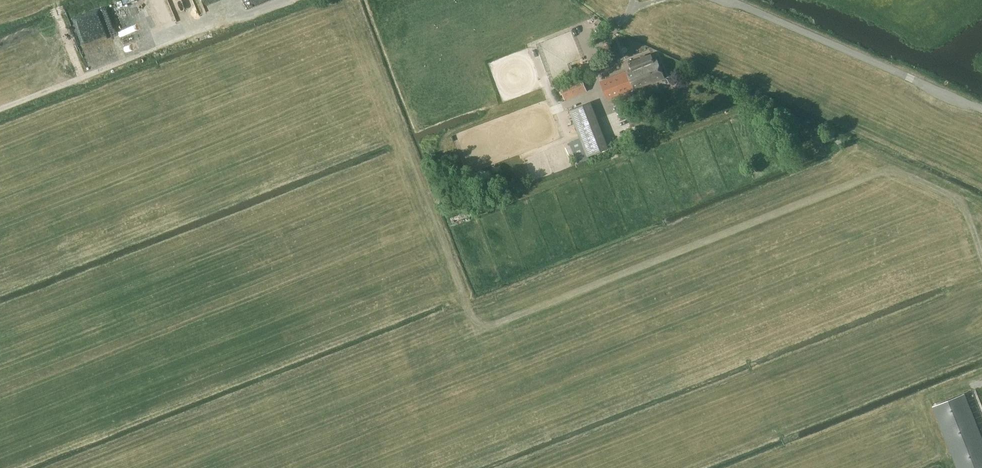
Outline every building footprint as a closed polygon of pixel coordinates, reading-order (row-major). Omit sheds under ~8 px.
[(88,58),(114,49),(100,10),(74,19),(88,58)] [(149,22),(154,35),(159,34),(154,20),(149,22)] [(655,61),(652,54),(630,63),(631,70),(601,82),(608,99),(664,77),(657,60),(655,61)] [(566,99),(586,91),(582,79),(561,87),(566,99)] [(589,157),(609,148),(591,102),(570,110),(589,157)] [(941,403),(968,467),(981,467),(981,420),(970,391),(941,403)]
